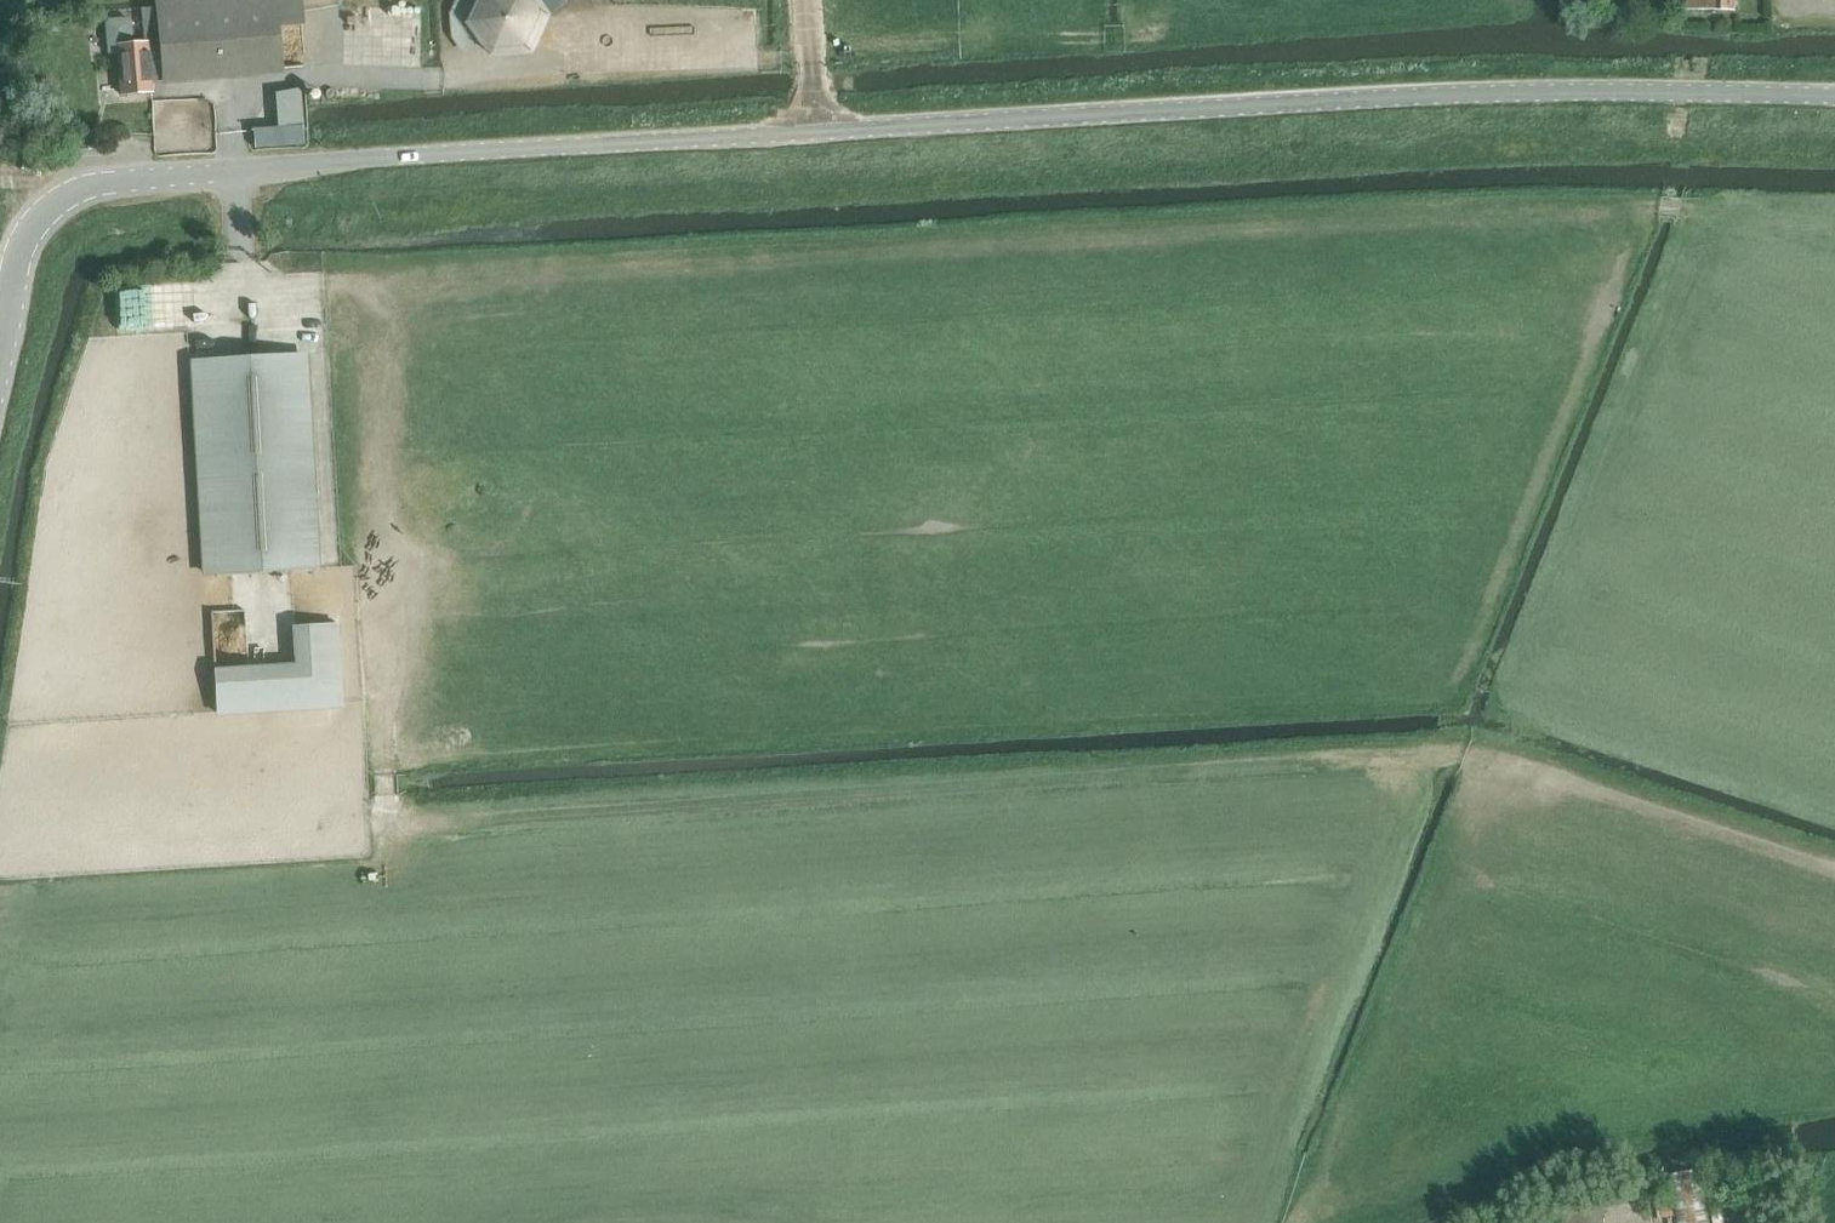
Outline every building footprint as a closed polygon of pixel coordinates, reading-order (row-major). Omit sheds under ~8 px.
[(156,6),(141,8),(143,42),(132,43),(130,19),(104,21),(107,56),(118,55),(121,93),(151,92),(150,82),(162,80),(281,69),(278,26),(301,23),(299,0),(156,0),(156,6)] [(493,57),(534,54),(551,17),(541,0),(480,0),(470,23),(493,57)] [(1688,9),(1735,9),(1735,0),(1688,0),(1688,9)] [(343,61),(422,64),(424,7),(346,4),(343,61)] [(304,149),(303,132),(255,135),(256,152),(304,149)] [(197,361),(204,497),(209,576),(313,571),(301,355),(197,361)] [(295,627),(297,666),(215,671),(217,714),(342,707),(337,625),(295,627)] [(1665,1174),(1673,1222),(1712,1222),(1702,1167),(1665,1174)] [(1648,1201),(1590,1209),(1592,1222),(1651,1222),(1648,1201)]
